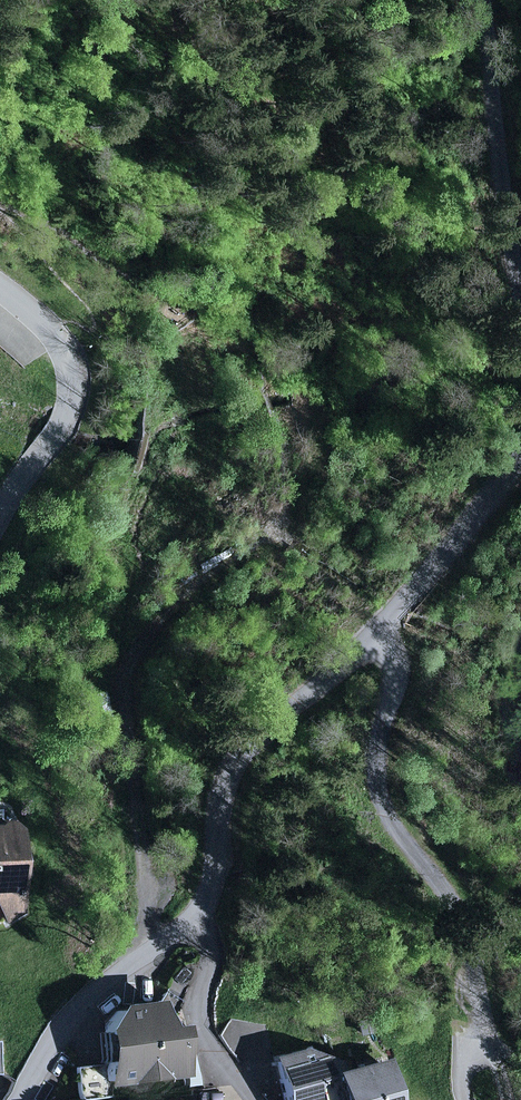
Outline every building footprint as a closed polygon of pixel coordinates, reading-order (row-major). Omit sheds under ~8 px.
[(10,921),(29,910),(25,899),(25,822),(0,822),(0,905),(10,921)] [(116,1001),(96,1028),(104,1087),(196,1073),(189,1022),(176,1023),(164,996),(116,1001)] [(0,1036),(0,1072),(11,1072),(11,1036),(0,1036)] [(272,1054),(284,1099),(340,1099),(328,1054),(307,1047),(272,1054)] [(334,1071),(340,1099),(403,1099),(394,1058),(334,1071)]
